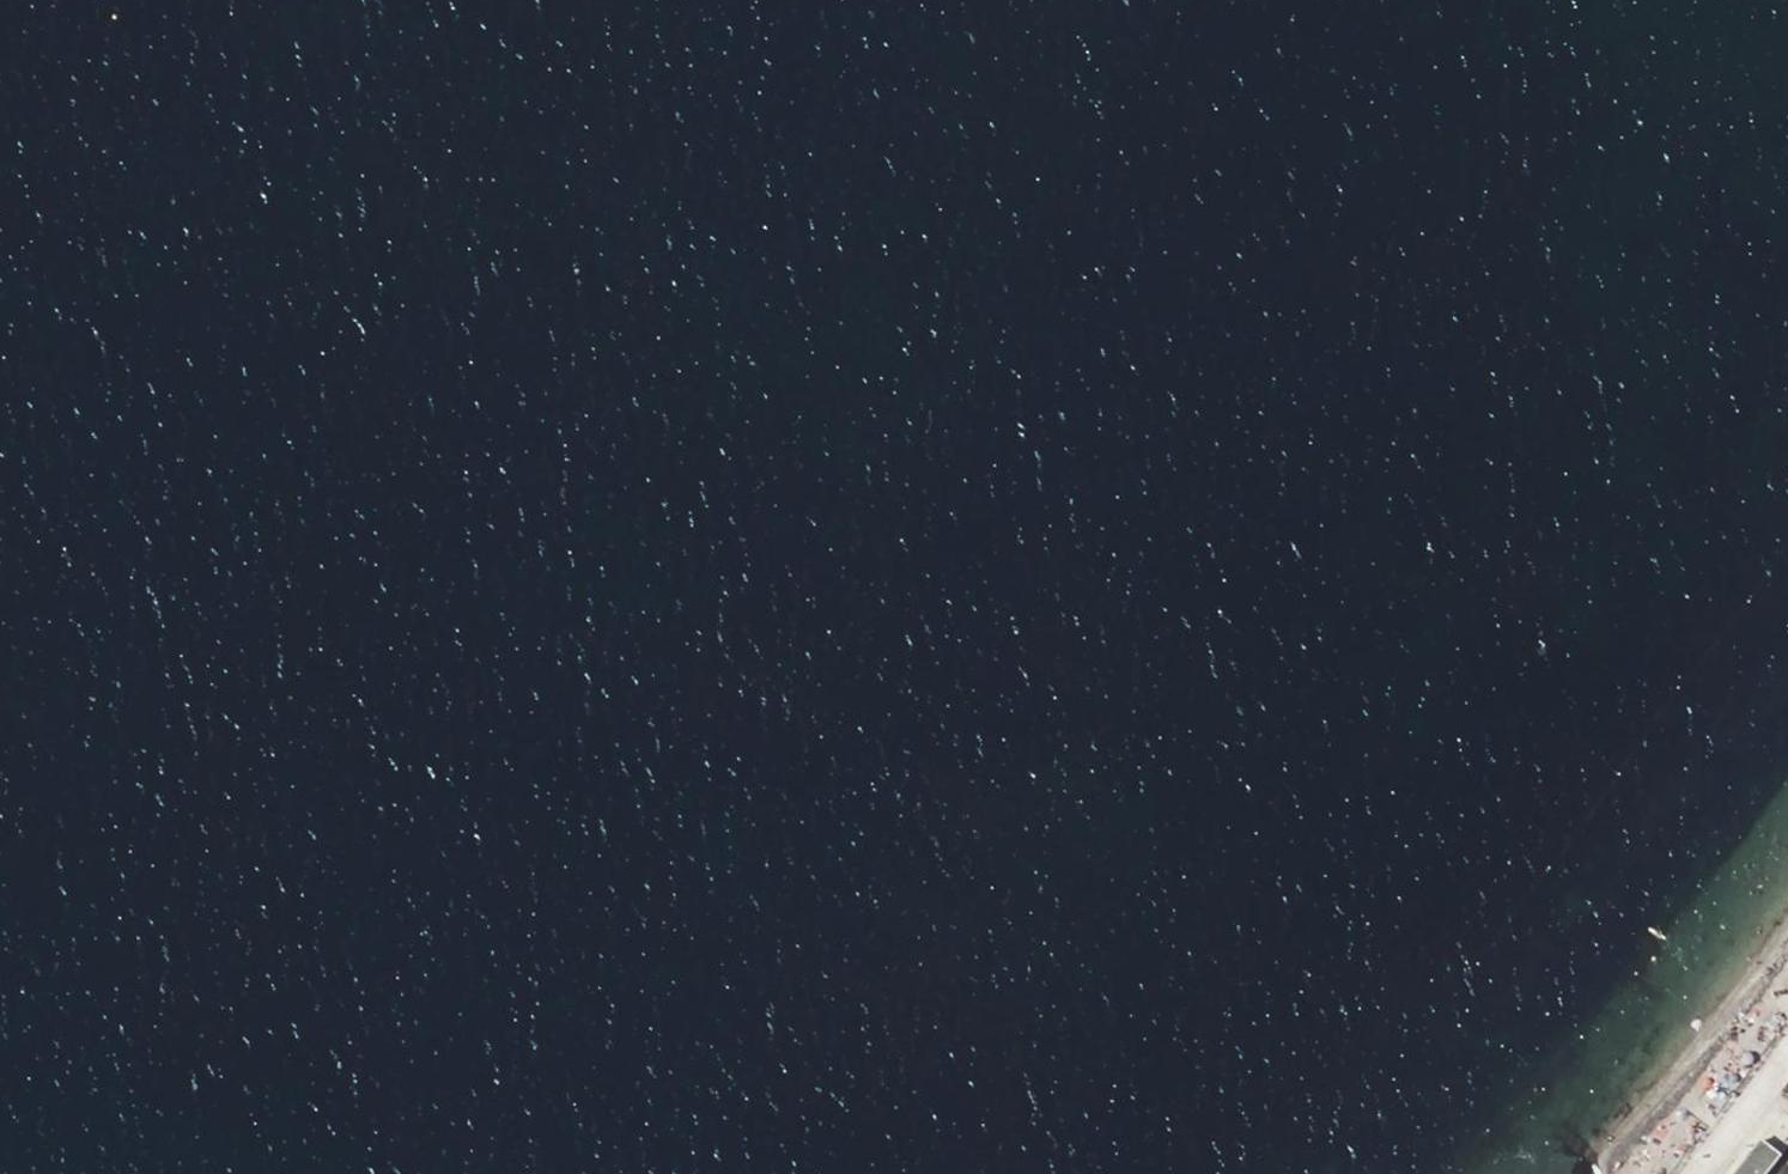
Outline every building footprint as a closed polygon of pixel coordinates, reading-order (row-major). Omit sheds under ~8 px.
[(1732,1173),(1766,1173),(1781,1154),(1761,1139),(1732,1173)]
